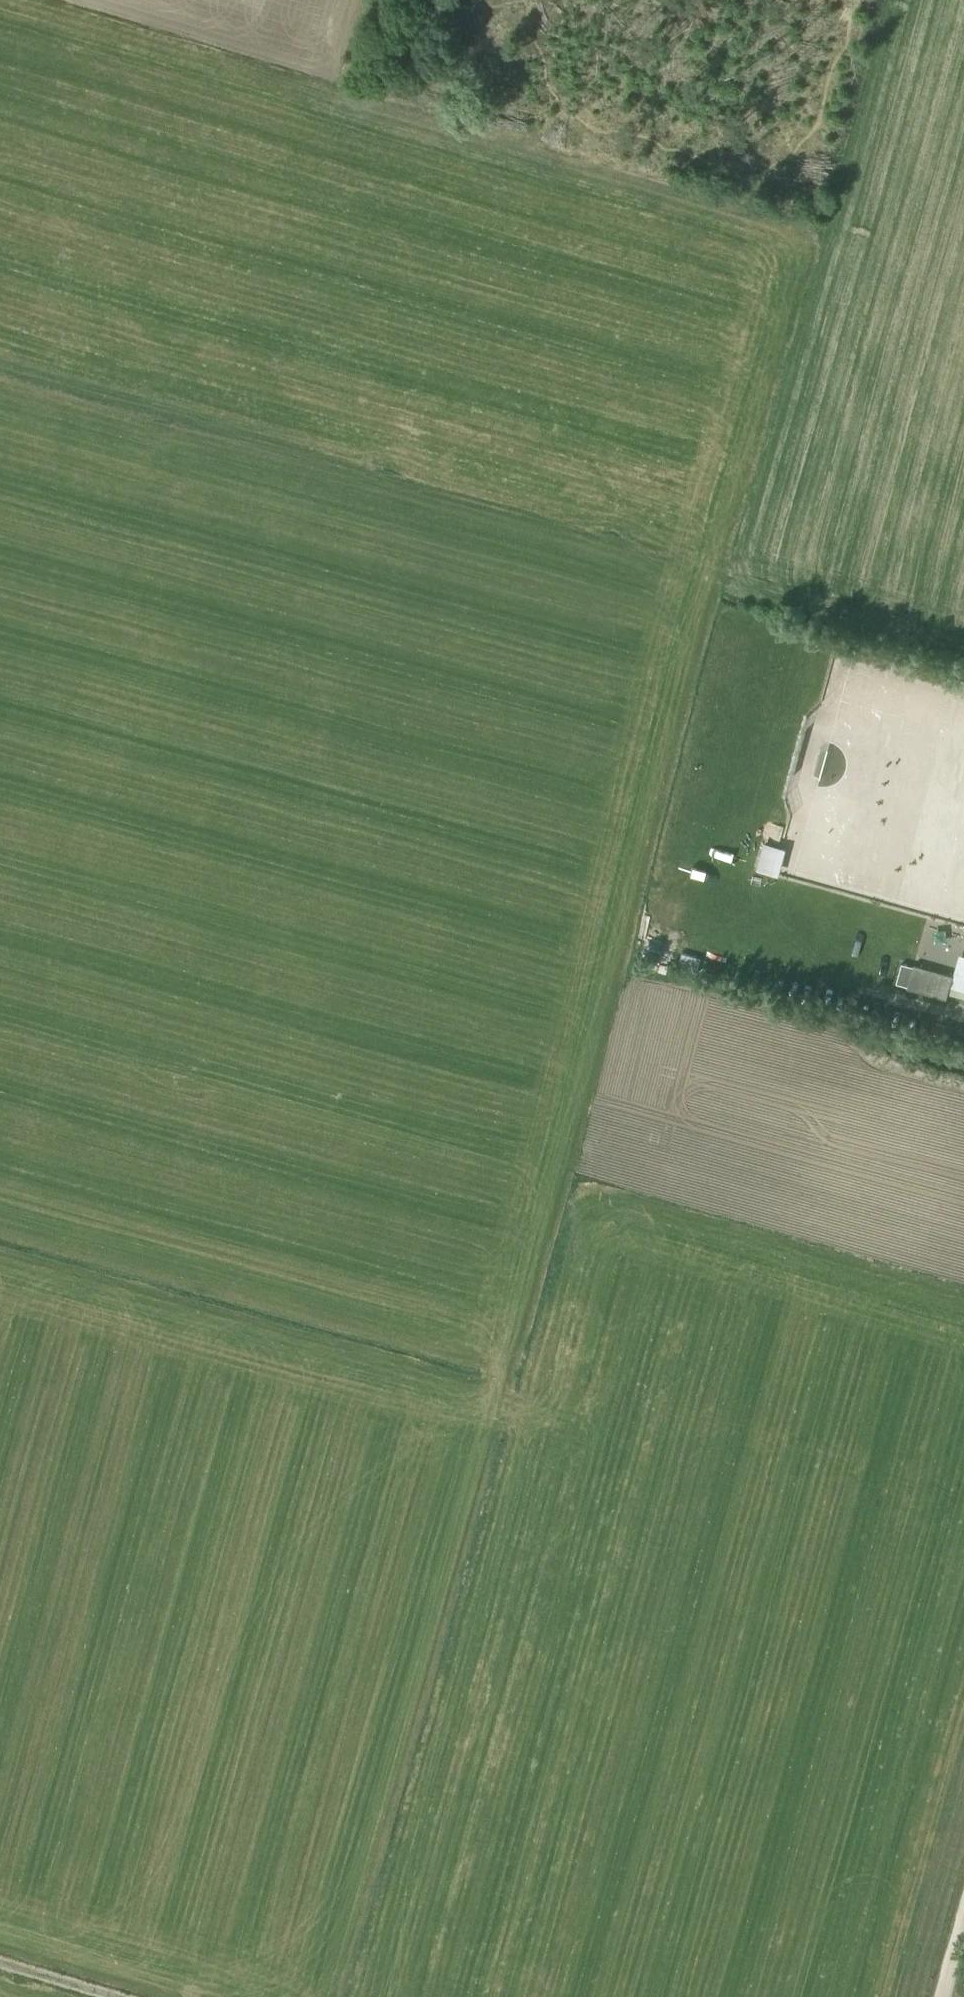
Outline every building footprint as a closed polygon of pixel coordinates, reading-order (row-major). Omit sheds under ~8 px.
[(756,870),(779,875),(786,846),(764,841),(756,870)] [(847,876),(847,891),(883,890),(883,904),(930,903),(930,912),(941,912),(941,903),(950,902),(950,887),(963,887),(963,875),(847,876)] [(913,964),(906,988),(945,999),(947,992),(963,997),(963,955),(958,953),(952,975),(913,964)]
